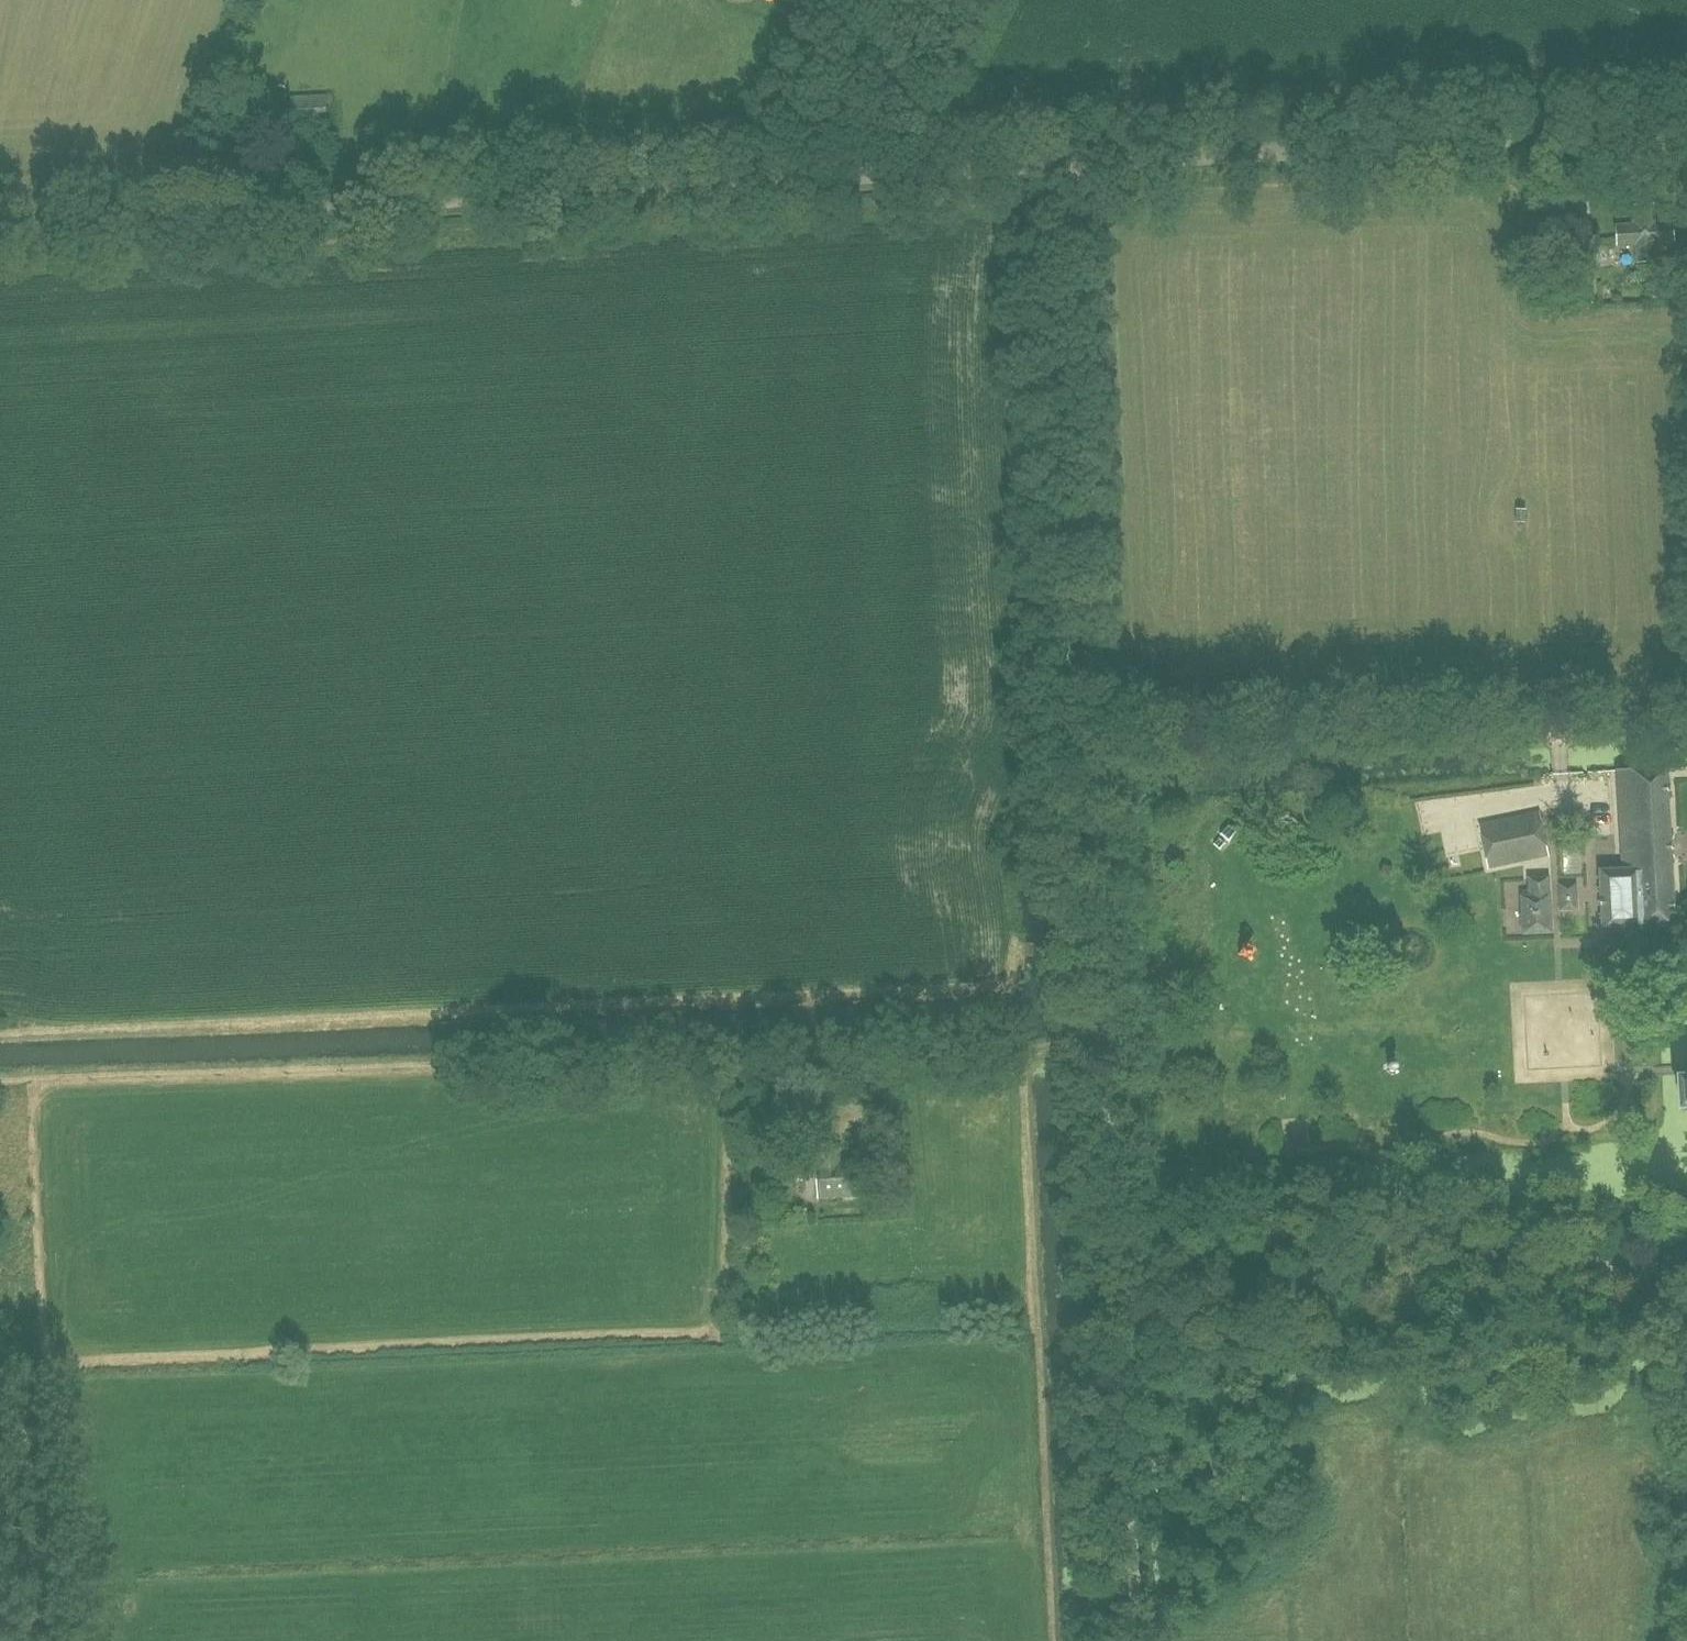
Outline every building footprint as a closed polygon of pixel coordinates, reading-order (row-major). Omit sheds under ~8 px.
[(293,119),(294,125),(326,123),(325,95),(297,98),(298,92),(263,93),(263,121),(293,119)] [(1652,208),(1633,209),(1634,227),(1617,228),(1618,247),(1635,246),(1637,263),(1656,262),(1654,244),(1672,243),(1670,224),(1653,226),(1652,208)] [(1598,874),(1601,934),(1675,930),(1665,770),(1614,773),(1620,873),(1598,874)] [(1538,815),(1478,827),(1487,871),(1547,859),(1538,815)] [(1518,899),(1521,938),(1551,936),(1549,897),(1548,897),(1547,879),(1526,881),(1527,898),(1518,899)] [(1558,912),(1576,912),(1575,885),(1558,886),(1558,912)] [(1458,1013),(1444,1013),(1443,1027),(1457,1027),(1458,1013)] [(819,1199),(859,1197),(858,1161),(841,1162),(840,1146),(820,1147),(821,1163),(817,1163),(819,1199)]
